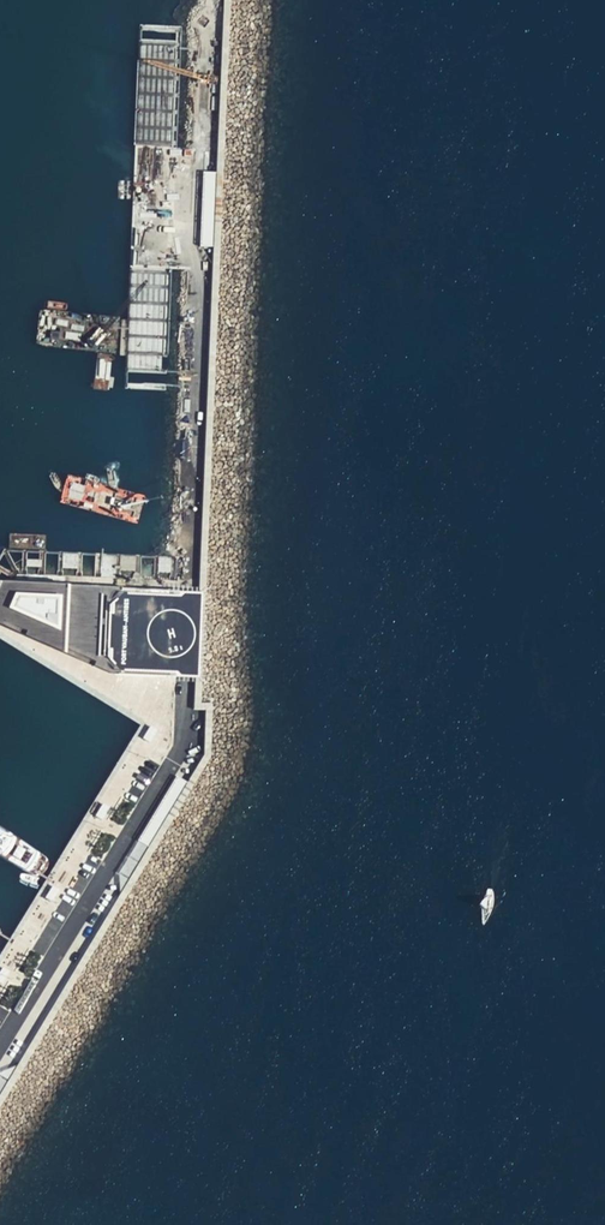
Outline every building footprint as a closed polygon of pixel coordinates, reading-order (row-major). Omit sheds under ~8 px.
[(112,588),(0,581),(0,625),(89,666),(89,661),(93,657),(98,655),(99,615),(94,612),(91,609),(91,603),(93,599),(96,595),(101,594),(107,594),(112,588)] [(181,682),(192,682),(195,593),(185,592),(112,588),(107,594),(101,594),(96,595),(93,599),(91,603),(91,609),(94,612),(99,615),(98,655),(93,657),(89,661),(89,666),(91,670),(95,673),(100,675),(104,674),(111,681),(181,682)] [(96,816),(104,818),(108,807),(100,804),(96,816)] [(8,973),(2,969),(0,971),(0,982),(2,983),(8,973)]
